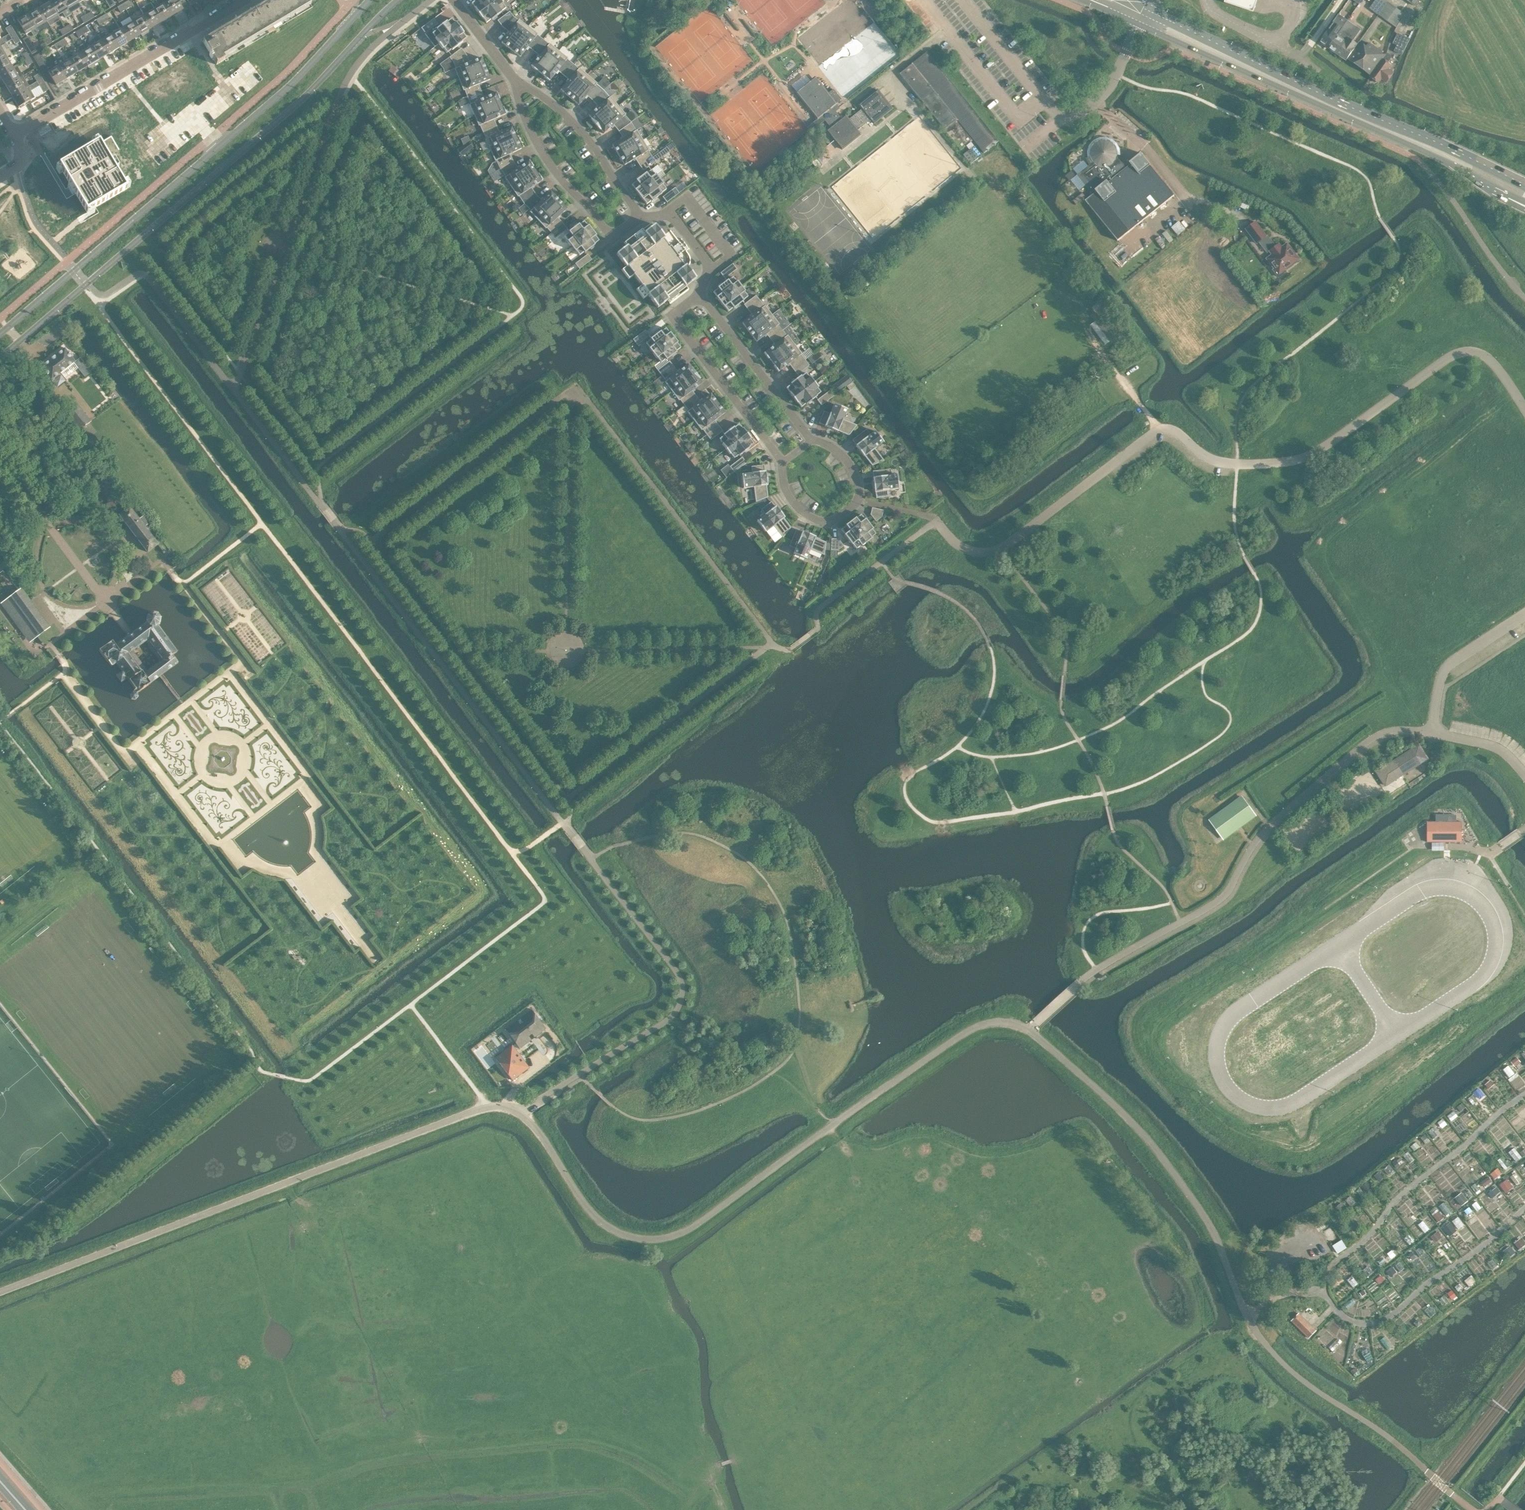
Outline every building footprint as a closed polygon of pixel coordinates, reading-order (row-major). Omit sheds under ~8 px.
[(50,2),(57,15),(58,15),(68,8),(63,0),(52,0),(50,2)] [(79,2),(78,0),(63,0),(68,8),(79,2)] [(163,21),(173,15),(165,2),(164,2),(163,0),(157,0),(160,5),(155,8),(163,21)] [(164,2),(165,2),(173,15),(183,9),(181,5),(185,3),(183,0),(163,0),(164,2)] [(312,7),(308,0),(272,0),(202,42),(210,54),(209,55),(211,59),(212,58),(216,65),(225,59),(226,61),(229,59),(228,58),(312,7)] [(495,0),(475,0),(471,3),(475,8),(474,8),(478,13),(495,0)] [(501,0),(495,0),(478,13),(482,18),(486,22),(491,19),(501,12),(501,11),(506,7),(502,3),(503,2),(501,0)] [(1256,0),(1223,0),(1223,1),(1253,10),(1256,0)] [(57,15),(50,2),(39,8),(47,21),(49,25),(60,19),(58,15),(57,15)] [(120,12),(126,9),(123,3),(117,7),(120,12)] [(152,27),(163,21),(155,8),(149,11),(146,6),(140,10),(143,15),(144,14),(152,27)] [(1396,7),(1386,20),(1395,27),(1405,14),(1396,7)] [(27,12),(28,14),(36,27),(47,21),(39,8),(35,10),(34,8),(27,12)] [(89,20),(94,17),(91,11),(86,14),(89,20)] [(502,27),(513,16),(509,11),(497,20),(502,27)] [(105,21),(110,18),(106,13),(102,16),(105,21)] [(39,32),(36,27),(28,14),(24,17),(23,15),(16,18),(26,34),(31,31),(34,36),(39,33),(39,32)] [(84,23),(89,20),(86,14),(81,17),(84,23)] [(147,30),(152,27),(144,14),(143,15),(133,21),(141,34),(142,36),(148,32),(147,30)] [(99,25),(105,21),(102,16),(96,19),(99,25)] [(513,16),(502,27),(509,32),(501,42),(510,49),(528,26),(519,19),(518,20),(513,16)] [(421,27),(425,33),(437,24),(433,18),(421,27)] [(436,29),(432,33),(435,37),(435,38),(438,43),(459,27),(456,22),(455,22),(451,18),(447,21),(446,21),(436,28),(436,29)] [(1340,30),(1327,48),(1346,60),(1347,58),(1357,44),(1353,40),(1361,29),(1356,26),(1347,20),(1340,30)] [(141,34),(133,21),(123,27),(131,40),(141,34)] [(68,32),(73,29),(70,24),(65,27),(68,32)] [(0,38),(0,45),(5,42),(11,39),(17,35),(11,25),(5,28),(8,33),(0,38)] [(84,34),(89,31),(85,25),(80,28),(84,34)] [(537,33),(528,26),(510,49),(520,56),(527,46),(533,51),(543,39),(537,34),(537,33)] [(63,35),(68,32),(65,27),(59,30),(63,35)] [(131,40),(123,27),(112,33),(120,46),(131,40)] [(459,27),(438,43),(442,48),(443,48),(447,52),(451,49),(452,49),(462,42),(461,41),(466,37),(463,33),(463,32),(459,27)] [(1319,41),(1327,48),(1340,30),(1336,27),(1333,32),(1328,28),(1319,41)] [(78,37),(84,34),(80,28),(75,32),(78,37)] [(98,34),(109,53),(120,46),(112,33),(107,36),(104,31),(98,34)] [(1397,33),(1392,43),(1400,47),(1405,36),(1397,33)] [(93,38),(96,43),(91,46),(99,59),(109,53),(98,34),(93,38)] [(15,44),(20,41),(17,35),(11,39),(15,44)] [(32,54),(37,51),(28,36),(23,39),(32,54)] [(47,45),(52,42),(49,36),(44,39),(47,45)] [(62,46),(67,43),(64,38),(59,41),(62,46)] [(543,39),(533,51),(539,55),(530,66),(536,71),(536,70),(540,73),(558,50),(549,43),(548,43),(543,39)] [(57,50),(62,46),(59,41),(54,44),(57,50)] [(1359,41),(1357,44),(1347,58),(1371,74),(1385,54),(1368,42),(1366,46),(1359,41)] [(6,56),(11,53),(5,42),(0,45),(0,60),(6,56)] [(99,59),(91,46),(86,49),(83,44),(77,47),(80,52),(88,65),(92,63),(93,64),(100,61),(99,59)] [(461,48),(449,57),(453,62),(466,54),(461,48)] [(568,58),(558,50),(540,73),(543,75),(543,76),(549,81),(557,70),(563,75),(573,63),(567,59),(568,58)] [(984,152),(990,147),(998,141),(927,51),(899,73),(944,129),(957,119),(984,152)] [(24,60),(29,57),(26,52),(21,55),(24,60)] [(77,72),(88,65),(80,52),(70,58),(77,72)] [(1386,52),(1385,54),(1371,74),(1369,76),(1373,79),(1373,80),(1376,82),(1377,82),(1378,82),(1381,78),(1386,82),(1393,72),(1388,68),(1391,65),(1387,62),(1392,56),(1386,52)] [(33,57),(36,62),(41,58),(38,53),(33,57)] [(466,54),(453,62),(455,68),(454,68),(459,79),(485,68),(481,57),(469,62),(466,54)] [(0,60),(0,74),(12,67),(6,56),(0,60)] [(27,65),(33,62),(29,57),(24,60),(27,65)] [(67,78),(77,72),(70,58),(64,62),(61,57),(56,60),(59,65),(67,78)] [(47,68),(41,58),(36,62),(42,72),(47,68)] [(573,63),(563,75),(568,80),(560,89),(569,97),(588,75),(579,67),(578,68),(573,63)] [(0,74),(0,76),(6,85),(19,78),(15,72),(17,70),(14,65),(12,67),(0,74)] [(67,78),(59,65),(48,71),(56,84),(67,78)] [(485,68),(459,79),(463,90),(464,90),(467,96),(481,90),(478,84),(490,79),(485,68)] [(37,81),(42,78),(39,73),(34,76),(37,81)] [(797,90),(810,80),(805,74),(792,85),(797,90)] [(597,83),(588,75),(569,97),(578,105),(586,95),(592,100),(603,90),(596,84),(597,83)] [(19,78),(6,85),(12,96),(28,86),(22,76),(19,78)] [(37,81),(28,86),(12,96),(18,107),(20,106),(21,107),(28,103),(27,102),(34,97),(30,90),(39,85),(43,92),(48,89),(42,78),(37,81)] [(238,85),(245,94),(255,88),(248,78),(238,85)] [(819,124),(825,120),(826,122),(837,113),(836,111),(839,108),(836,103),(841,99),(833,89),(828,93),(817,80),(812,79),(796,92),(817,118),(807,126),(811,131),(819,124)] [(869,96),(867,97),(858,104),(862,108),(858,111),(855,113),(852,116),(848,119),(845,115),(841,118),(837,113),(826,122),(830,127),(826,130),(841,149),(860,134),(857,130),(866,122),(870,119),(873,123),(881,117),(883,115),(892,108),(891,106),(877,89),(869,96)] [(481,90),(467,96),(470,103),(469,104),(474,115),(500,103),(498,99),(499,98),(496,92),(484,97),(481,90)] [(603,90),(592,100),(598,106),(588,115),(591,118),(590,119),(595,124),(618,105),(610,96),(609,97),(603,90)] [(502,107),(500,103),(474,115),(478,125),(479,125),(482,132),(496,125),(493,119),(506,113),(503,107),(502,107)] [(625,114),(618,105),(595,124),(600,130),(600,129),(603,133),(613,125),(618,131),(630,122),(625,115),(625,114)] [(141,118),(163,155),(175,147),(153,111),(141,118)] [(630,122),(618,131),(622,138),(611,144),(618,154),(643,139),(636,129),(635,130),(631,122),(630,122)] [(496,125),(483,132),(486,139),(485,139),(490,150),(516,137),(511,127),(499,132),(496,125)] [(482,132),(477,134),(480,142),(485,140),(482,132)] [(99,142),(59,166),(70,185),(73,189),(75,193),(86,212),(95,207),(126,189),(138,181),(119,149),(112,138),(112,137),(111,135),(99,142)] [(461,153),(474,148),(469,135),(462,138),(465,145),(458,148),(461,153)] [(516,137),(490,150),(495,161),(496,160),(500,168),(513,161),(510,154),(521,148),(516,137)] [(649,150),(643,139),(618,154),(624,165),(635,158),(639,164),(651,156),(648,150),(649,150)] [(1105,140),(1102,140),(1100,141),(1097,142),(1095,143),(1093,145),(1092,147),(1091,149),(1091,152),(1091,156),(1092,156),(1086,157),(1090,164),(1088,166),(1081,171),(1077,174),(1077,175),(1085,185),(1091,193),(1096,189),(1097,191),(1085,200),(1117,241),(1130,231),(1167,201),(1174,195),(1150,165),(1150,164),(1141,152),(1129,162),(1131,163),(1126,167),(1124,166),(1119,160),(1116,156),(1117,154),(1117,152),(1116,149),(1115,147),(1114,145),(1112,143),(1110,142),(1107,141),(1105,140)] [(667,146),(658,152),(661,156),(662,157),(670,151),(669,150),(667,146)] [(655,161),(651,156),(639,164),(643,170),(655,161)] [(513,161),(500,168),(505,176),(504,177),(511,187),(535,170),(532,166),(533,166),(529,160),(518,167),(513,161)] [(638,195),(659,178),(655,173),(654,174),(651,169),(646,173),(645,172),(635,180),(636,181),(631,184),(635,189),(634,189),(638,195)] [(535,170),(511,187),(517,196),(518,196),(524,203),(536,194),(531,187),(542,179),(538,173),(537,174),(535,170)] [(1070,171),(1065,175),(1069,180),(1074,176),(1074,175),(1072,172),(1070,171)] [(659,178),(638,195),(642,200),(642,199),(646,204),(651,200),(651,201),(662,193),(661,192),(666,189),(662,184),(663,184),(659,178)] [(666,202),(679,193),(675,187),(662,196),(666,202)] [(529,211),(537,220),(559,200),(550,191),(541,200),(536,194),(524,203),(530,210),(529,211)] [(1076,204),(1085,197),(1082,193),(1073,200),(1076,204)] [(545,228),(546,227),(551,232),(562,222),(557,217),(567,208),(559,200),(537,220),(545,228)] [(568,240),(567,241),(571,246),(592,230),(588,225),(587,225),(584,221),(579,224),(578,223),(568,231),(569,232),(564,235),(568,240)] [(1256,243),(1266,236),(1255,221),(1245,229),(1256,243)] [(562,222),(551,232),(555,237),(567,228),(562,222)] [(695,278),(686,265),(685,265),(677,254),(672,248),(664,237),(665,237),(655,224),(654,224),(644,232),(641,228),(623,242),(626,245),(616,253),(616,254),(625,266),(621,269),(628,279),(632,275),(640,285),(636,289),(643,298),(647,295),(657,307),(667,300),(670,303),(688,289),(685,286),(695,278)] [(596,235),(592,230),(571,246),(575,251),(575,250),(579,255),(584,251),(584,252),(594,244),(599,240),(595,235),(596,235)] [(1281,247),(1279,244),(1269,251),(1272,254),(1266,258),(1274,268),(1273,269),(1278,277),(1286,271),(1285,270),(1299,259),(1287,243),(1281,247)] [(579,269),(591,259),(587,254),(575,263),(579,269)] [(724,278),(737,268),(732,263),(720,272),(724,278)] [(720,302),(741,286),(737,281),(736,281),(732,277),(728,280),(727,279),(717,287),(718,288),(713,291),(716,296),(716,297),(720,302)] [(744,291),(741,286),(720,302),(723,307),(724,306),(728,311),(732,307),(733,308),(743,300),(747,296),(744,291)] [(743,304),(748,309),(760,300),(755,295),(743,304)] [(765,305),(764,305),(760,300),(748,309),(752,315),(741,322),(749,332),(772,314),(765,305)] [(749,332),(756,341),(766,334),(770,339),(782,330),(778,324),(779,324),(772,314),(749,332)] [(1095,321),(1110,340),(1118,334),(1103,315),(1095,321)] [(646,343),(649,347),(649,348),(652,353),(673,337),(669,332),(665,328),(660,331),(650,338),(650,339),(646,343)] [(637,344),(649,335),(645,329),(632,339),(637,344)] [(786,335),(782,330),(770,339),(774,344),(763,353),(768,358),(771,361),(794,344),(787,334),(786,335)] [(677,342),(673,337),(652,353),(656,358),(657,357),(661,362),(665,358),(666,359),(676,351),(675,351),(680,347),(676,342),(677,342)] [(793,369),(793,368),(805,359),(801,354),(801,353),(794,344),(771,361),(774,365),(773,365),(778,371),(788,363),(793,369)] [(54,380),(53,382),(56,386),(58,386),(64,381),(65,379),(62,375),(60,375),(59,373),(75,361),(64,347),(54,355),(55,355),(51,358),(40,366),(44,371),(43,371),(46,375),(47,375),(51,380),(52,378),(54,380)] [(809,365),(805,359),(793,368),(797,374),(809,365)] [(669,360),(657,370),(661,375),(673,366),(669,360)] [(677,371),(673,366),(661,375),(665,380),(664,381),(671,391),(695,372),(691,367),(690,367),(687,363),(677,371)] [(700,378),(695,372),(671,391),(679,400),(680,399),(684,405),(696,396),(692,390),(702,382),(699,379),(700,378)] [(792,397),(813,382),(810,376),(809,377),(805,372),(801,376),(800,375),(790,383),(791,384),(786,387),(789,392),(792,397)] [(815,395),(820,392),(817,387),(813,382),(792,397),(796,403),(797,402),(801,407),(805,403),(806,404),(816,396),(815,395)] [(836,382),(831,386),(837,393),(841,389),(836,382)] [(833,396),(829,390),(817,399),(821,405),(833,396)] [(688,410),(687,411),(694,420),(717,403),(710,393),(710,394),(710,393),(700,401),(696,396),(684,405),(688,410)] [(702,429),(706,434),(718,425),(714,420),(724,412),(717,403),(694,420),(701,430),(702,429)] [(847,409),(834,403),(830,413),(829,413),(823,411),(818,422),(824,425),(824,426),(837,431),(838,430),(848,435),(857,425),(843,419),(843,418),(847,409)] [(90,421),(82,410),(76,415),(71,419),(79,429),(90,421)] [(723,435),(718,438),(722,443),(721,444),(725,449),(746,433),(742,428),(738,423),(733,427),(733,426),(723,434),(723,435)] [(718,425),(706,434),(710,440),(722,430),(718,425)] [(870,434),(866,428),(852,439),(856,444),(855,445),(864,456),(872,465),(884,460),(875,448),(883,442),(874,430),(870,434)] [(750,438),(746,433),(725,449),(729,454),(730,453),(733,458),(738,454),(739,455),(749,447),(748,447),(753,443),(749,438),(750,438)] [(742,457),(729,466),(734,472),(746,462),(742,457)] [(751,473),(741,474),(743,488),(753,486),(753,487),(755,502),(768,497),(766,485),(767,485),(765,471),(764,471),(764,464),(751,466),(752,472),(751,472),(751,473)] [(891,475),(890,468),(872,471),(873,477),(872,477),(874,491),(875,491),(876,498),(888,496),(887,490),(888,490),(888,489),(898,488),(896,474),(891,475)] [(783,537),(791,527),(784,517),(776,506),(775,506),(771,501),(761,509),(765,514),(764,514),(756,520),(765,532),(773,525),(773,526),(773,525),(782,537),(783,537)] [(147,552),(158,544),(145,528),(144,526),(148,523),(143,515),(138,519),(129,507),(119,515),(132,532),(146,550),(147,552)] [(883,510),(871,507),(870,514),(875,521),(881,516),(883,510)] [(866,542),(871,538),(870,537),(875,534),(871,529),(872,528),(864,518),(864,519),(860,514),(855,518),(855,517),(850,521),(866,542)] [(866,542),(850,521),(845,525),(841,529),(844,534),(843,534),(851,544),(852,544),(855,548),(860,545),(861,546),(866,542)] [(793,553),(806,559),(810,549),(824,555),(826,542),(815,537),(815,536),(802,531),(801,531),(796,529),(789,545),(795,548),(793,553)] [(838,538),(831,538),(830,550),(837,550),(843,545),(838,538)] [(18,590),(2,602),(30,641),(37,636),(47,629),(18,590)] [(161,618),(157,613),(151,612),(147,615),(146,622),(130,634),(115,645),(111,641),(99,650),(107,661),(111,666),(115,663),(122,671),(116,675),(121,682),(127,678),(135,689),(130,695),(131,698),(135,699),(137,697),(136,693),(161,675),(178,662),(173,655),(177,652),(157,625),(160,623),(161,618)] [(1412,749),(1394,761),(1402,774),(1420,763),(1412,749)] [(1376,772),(1385,785),(1402,774),(1394,761),(1376,772)] [(1242,791),(1208,814),(1219,831),(1253,808),(1242,791)] [(1427,841),(1462,841),(1462,821),(1456,821),(1456,815),(1448,815),(1448,821),(1427,821),(1427,841)] [(513,1076),(530,1063),(518,1047),(548,1024),(533,1005),(507,1025),(517,1038),(513,1041),(496,1054),(513,1076)] [(1516,1057),(1511,1061),(1514,1066),(1520,1062),(1516,1057)] [(1484,1084),(1488,1088),(1494,1084),(1490,1079),(1484,1084)] [(1462,1102),(1456,1107),(1460,1111),(1465,1107),(1462,1102)] [(1424,1134),(1421,1137),(1426,1143),(1429,1141),(1424,1134)] [(1501,1174),(1496,1168),(1491,1173),(1495,1178),(1501,1174)] [(1484,1186),(1491,1181),(1488,1176),(1480,1182),(1484,1186)] [(1505,1179),(1500,1183),(1505,1190),(1510,1186),(1505,1179)] [(1367,1182),(1362,1186),(1367,1192),(1372,1188),(1367,1182)] [(1468,1200),(1462,1193),(1456,1198),(1461,1205),(1468,1200)] [(1345,1207),(1341,1202),(1335,1207),(1339,1212),(1345,1207)] [(1443,1217),(1438,1211),(1433,1215),(1438,1221),(1443,1217)] [(1453,1229),(1449,1223),(1443,1228),(1448,1233),(1453,1229)] [(1441,1237),(1437,1231),(1430,1236),(1435,1242),(1441,1237)] [(1333,1244),(1338,1252),(1347,1247),(1342,1239),(1333,1244)] [(1515,1244),(1519,1249),(1524,1244),(1521,1240),(1515,1244)] [(1391,1258),(1395,1255),(1391,1250),(1387,1253),(1391,1258)] [(1396,1272),(1392,1266),(1385,1271),(1390,1277),(1396,1272)] [(1465,1282),(1469,1286),(1476,1280),(1472,1276),(1465,1282)] [(1456,1296),(1452,1290),(1448,1292),(1453,1299),(1456,1296)] [(1315,1330),(1298,1313),(1291,1320),(1309,1337),(1315,1330)]
